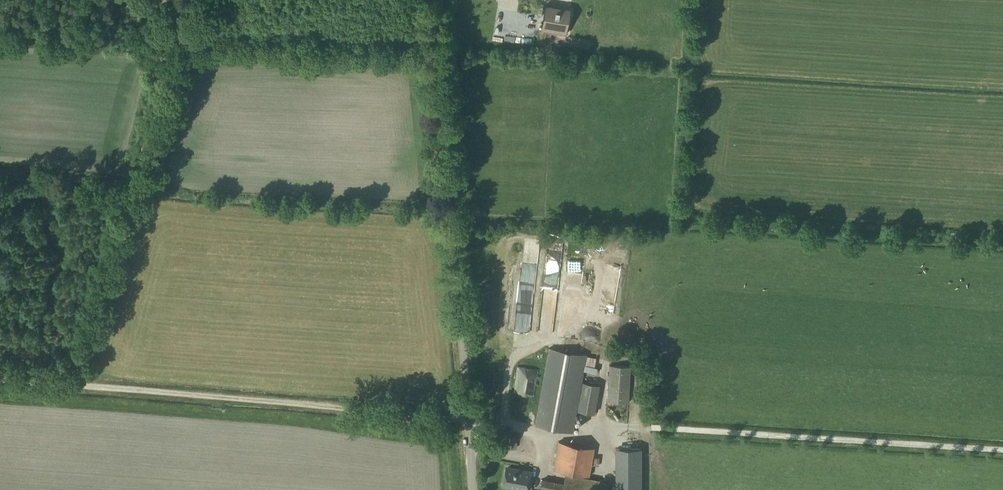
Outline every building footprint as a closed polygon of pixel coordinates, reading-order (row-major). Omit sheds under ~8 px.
[(570,9),(546,5),(542,30),(566,34),(570,9)] [(573,432),(577,410),(582,382),(585,366),(587,356),(587,355),(549,348),(535,425),(573,432)] [(587,356),(585,366),(595,367),(596,358),(587,356)] [(609,365),(607,402),(629,403),(631,366),(609,365)] [(582,382),(577,410),(595,413),(600,385),(582,382)] [(590,476),(595,448),(559,442),(553,470),(590,476)] [(531,473),(507,469),(504,486),(521,488),(521,486),(529,487),(531,473)] [(540,489),(617,489),(618,483),(565,473),(563,483),(542,479),(540,489)]
